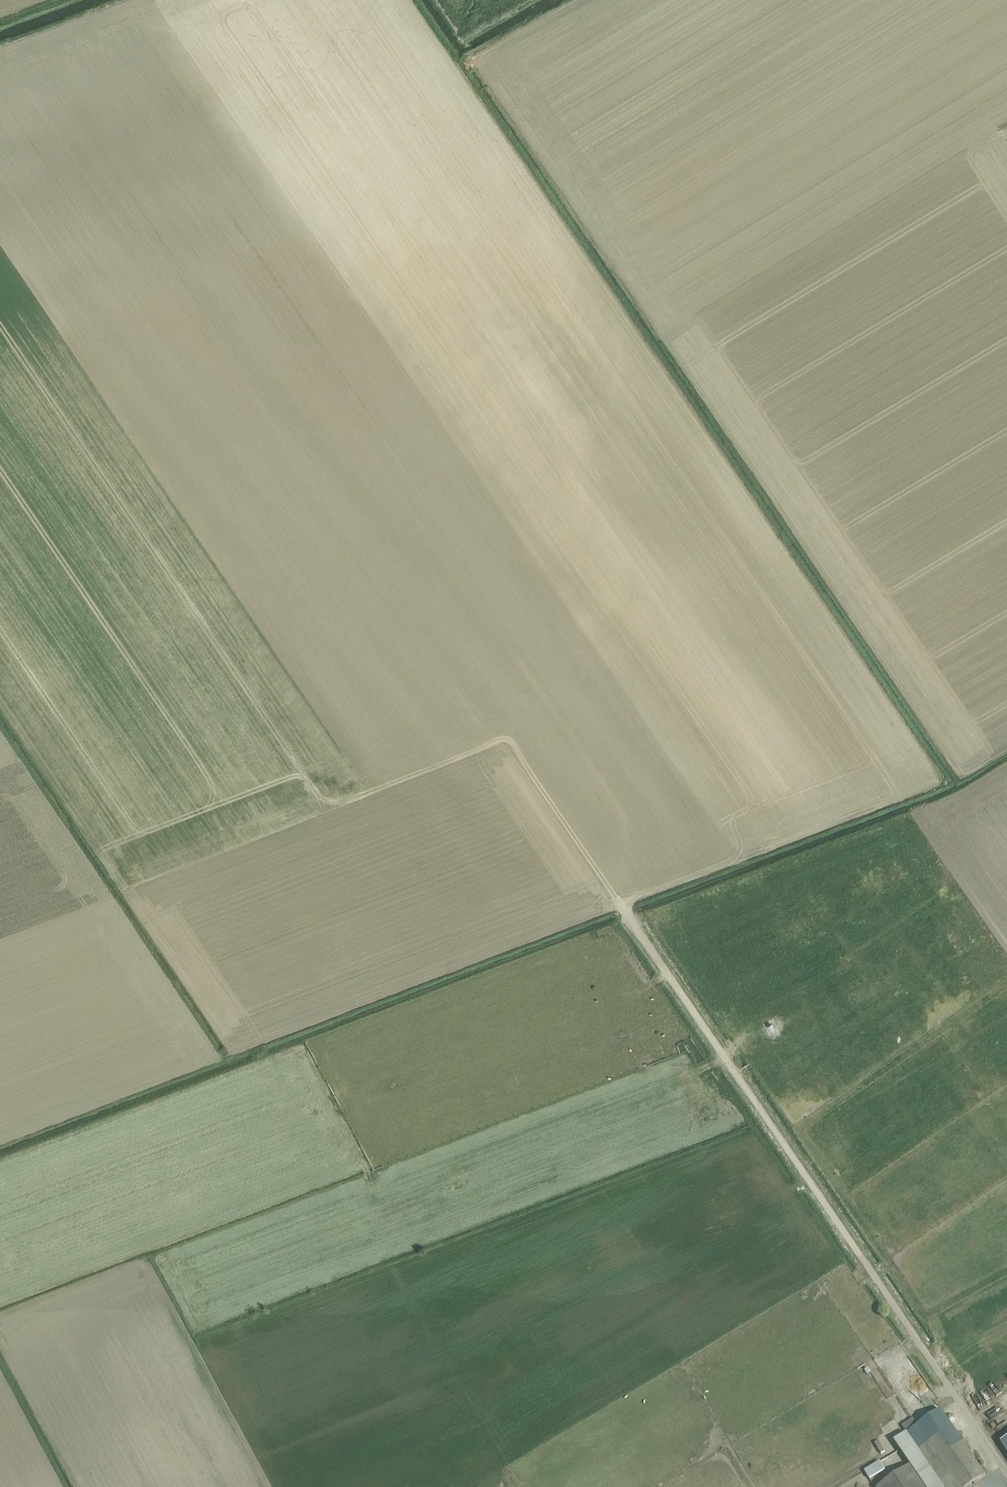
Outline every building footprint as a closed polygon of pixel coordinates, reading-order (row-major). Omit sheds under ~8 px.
[(977,1482),(985,1476),(975,1462),(939,1410),(917,1426),(912,1420),(901,1427),(905,1433),(898,1438),(894,1441),(911,1465),(878,1486),(969,1486),(970,1486),(977,1482)] [(992,1421),(999,1433),(1006,1428),(1006,1417),(1005,1413),(992,1421)] [(879,1441),(875,1443),(881,1454),(885,1452),(879,1441)] [(864,1472),(870,1480),(885,1471),(880,1462),(864,1472)]
